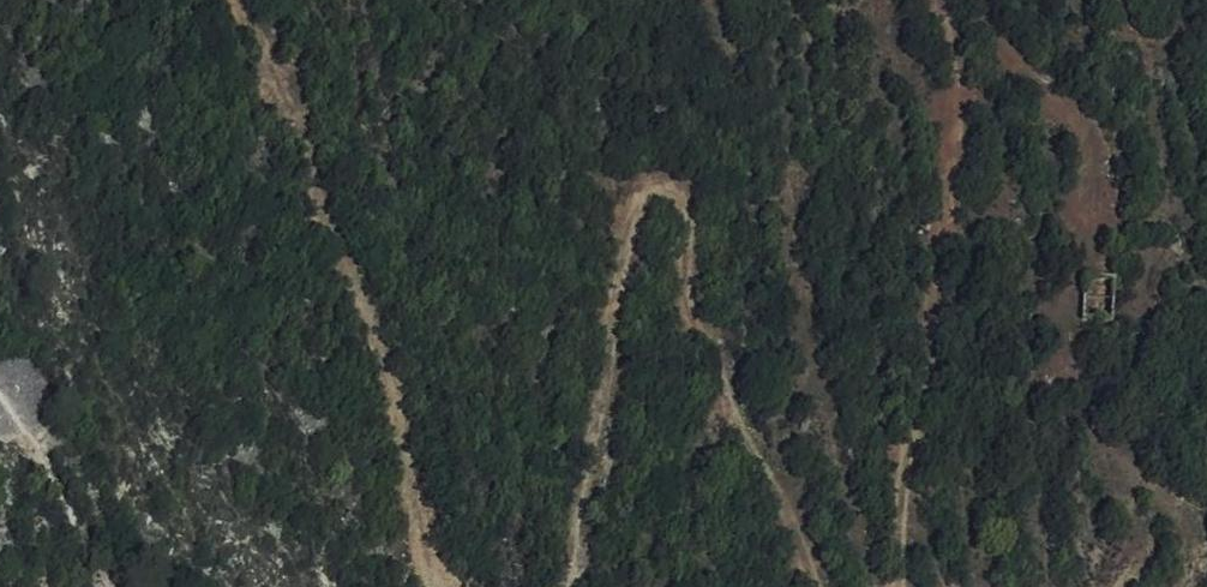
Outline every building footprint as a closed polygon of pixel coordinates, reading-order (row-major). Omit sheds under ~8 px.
[(1115,278),(1086,277),(1083,321),(1113,322),(1115,278)]
